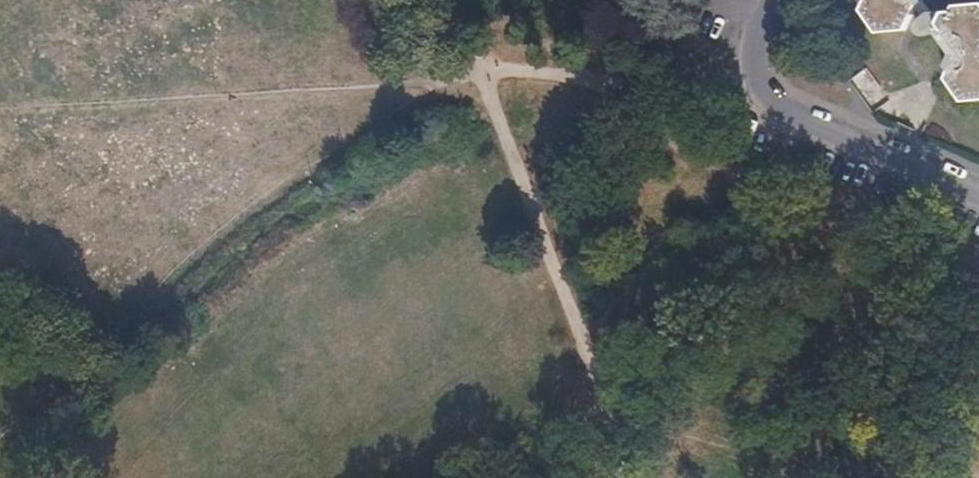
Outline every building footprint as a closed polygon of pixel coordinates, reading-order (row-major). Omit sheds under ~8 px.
[(870,2),(881,23),(884,28),(911,27),(923,2),(922,0),(871,0),(870,2)] [(952,78),(969,102),(978,102),(978,4),(962,5),(957,13),(950,13),(944,23),(965,53),(952,78)]
